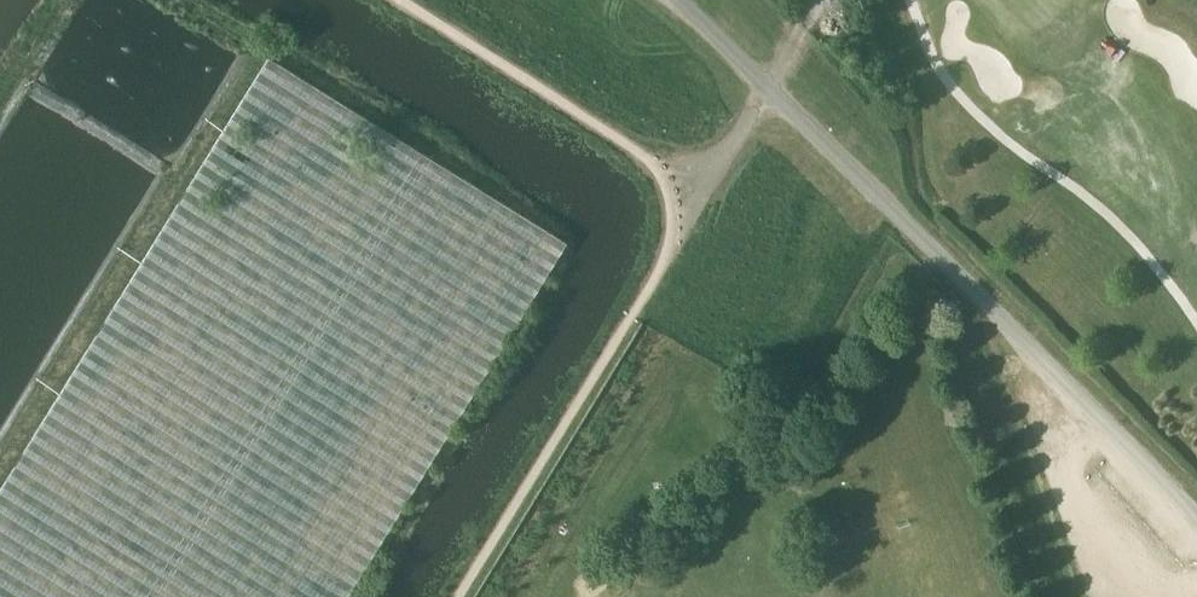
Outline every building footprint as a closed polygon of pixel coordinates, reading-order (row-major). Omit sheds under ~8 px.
[(566,239),(270,55),(0,489),(0,596),(344,596),(566,239)]
